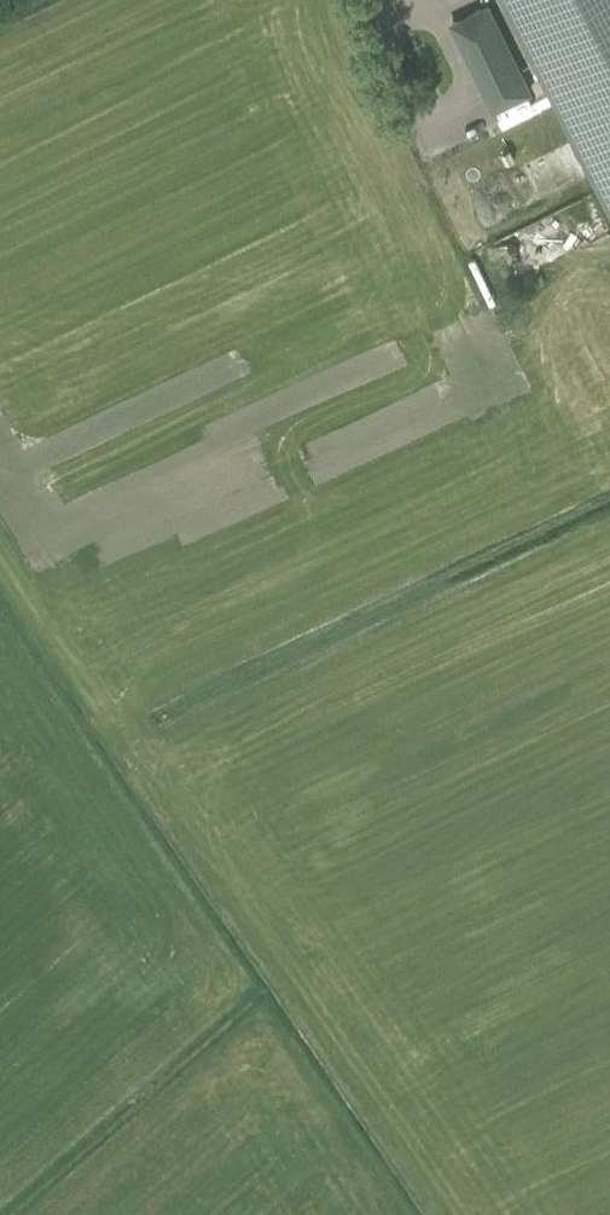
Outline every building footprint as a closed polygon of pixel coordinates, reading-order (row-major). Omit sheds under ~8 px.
[(609,212),(609,0),(503,0),(609,212)] [(529,92),(487,5),(450,23),(461,45),(492,110),(529,92)]
